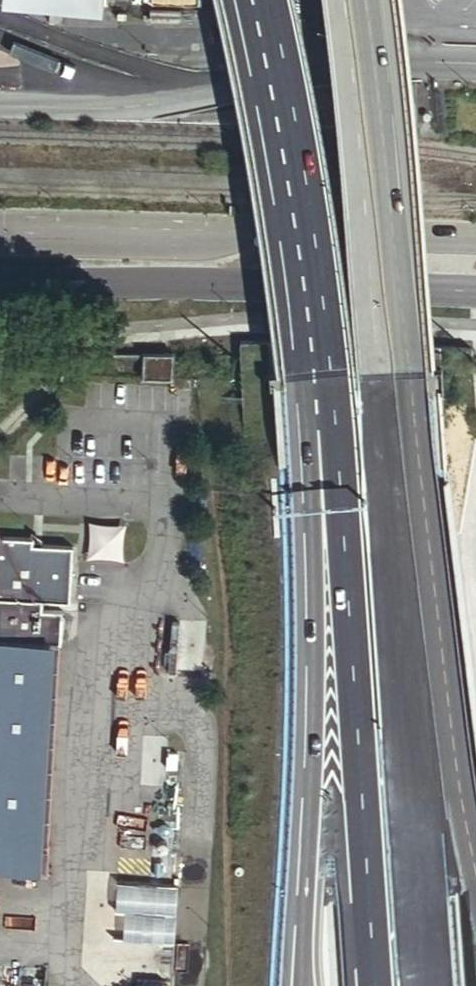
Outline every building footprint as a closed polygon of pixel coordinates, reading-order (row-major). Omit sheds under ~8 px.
[(172,379),(173,355),(173,353),(143,352),(143,355),(141,378),(172,379)] [(91,522),(89,556),(125,558),(127,524),(91,522)] [(66,597),(72,596),(73,543),(35,541),(36,534),(5,533),(0,525),(0,592),(66,597)] [(64,639),(66,597),(0,592),(0,636),(64,639)] [(49,871),(64,639),(0,636),(0,868),(49,871)] [(177,939),(180,885),(122,881),(120,910),(139,912),(138,937),(177,939)]
